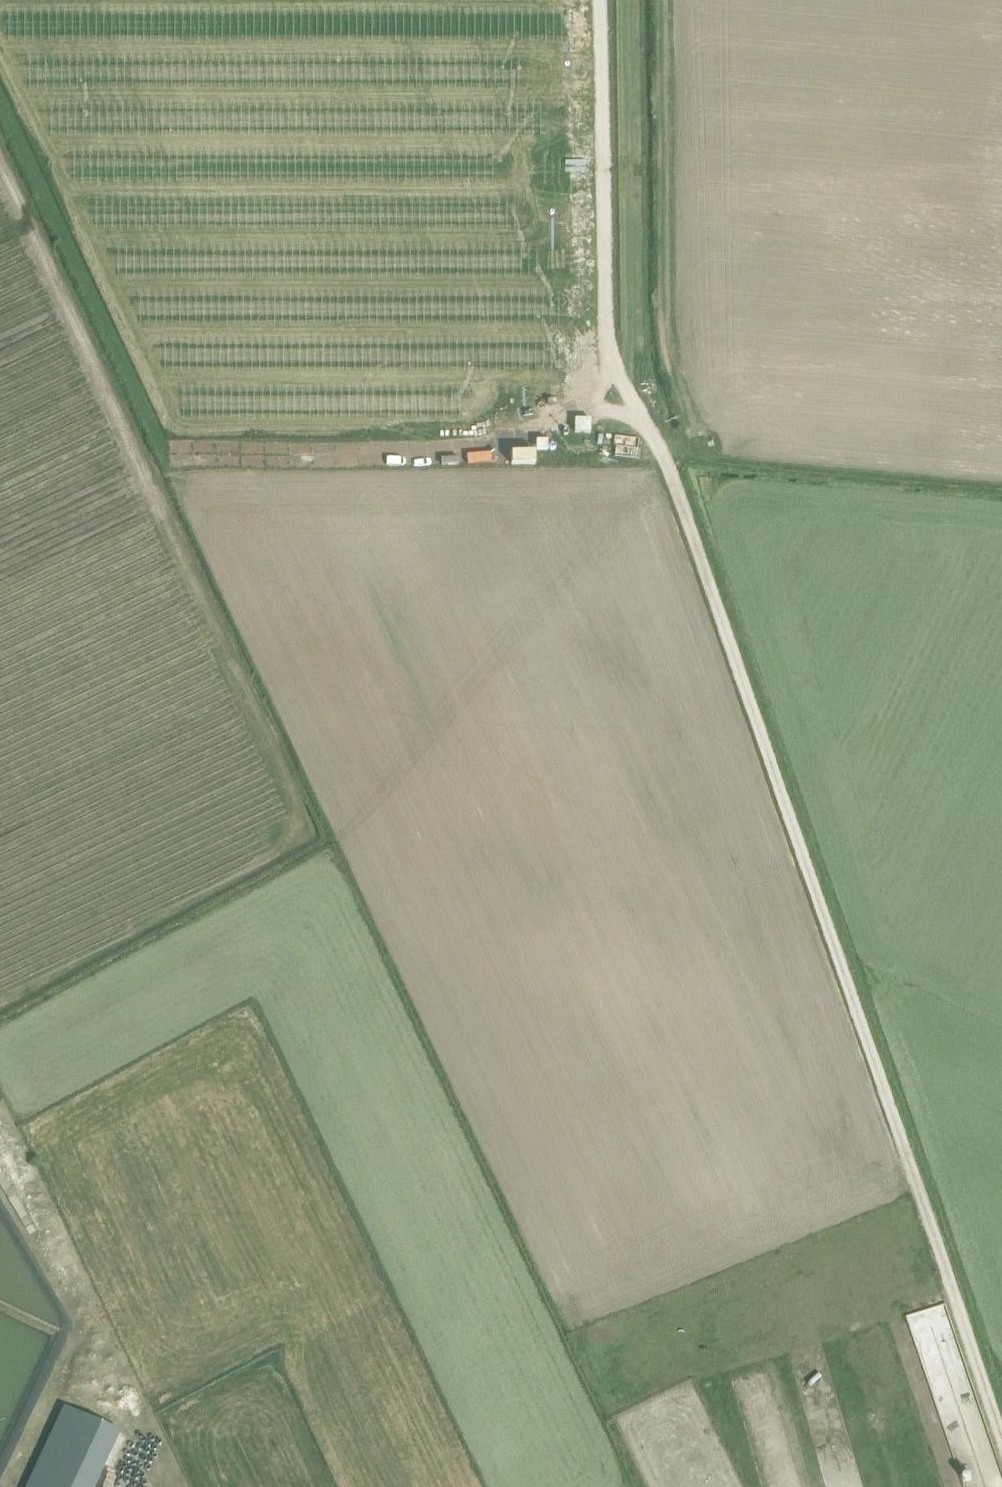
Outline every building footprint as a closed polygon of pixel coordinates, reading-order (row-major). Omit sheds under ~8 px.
[(95,1486),(120,1432),(65,1407),(28,1486),(94,1486),(95,1486)]
